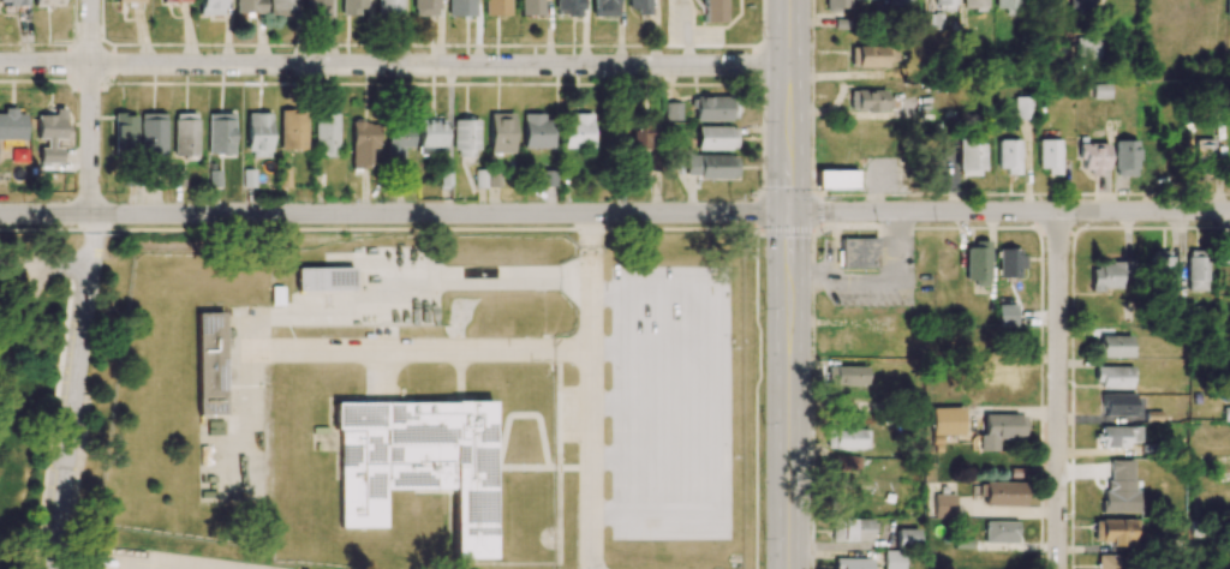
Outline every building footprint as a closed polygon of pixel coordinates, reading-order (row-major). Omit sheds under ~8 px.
[(222,15),(221,0),(199,0),(199,15),(222,15)] [(262,0),(235,0),(235,14),(262,14),(262,0)] [(269,16),(294,16),(294,0),(269,0),(269,16)] [(329,0),(305,0),(306,17),(329,16),(329,0)] [(342,13),(366,13),(366,0),(342,0),(342,13)] [(377,16),(401,17),(401,0),(377,0),(377,16)] [(413,15),(438,16),(438,0),(413,0),(413,15)] [(448,16),(474,16),(474,0),(448,0),(448,16)] [(484,16),(509,16),(509,0),(484,0),(484,16)] [(519,15),(542,15),(542,0),(520,0),(519,15)] [(556,16),(582,15),(582,0),(556,0),(556,16)] [(592,16),(616,16),(616,0),(592,0),(592,16)] [(649,13),(650,0),(627,0),(627,12),(649,13)] [(724,0),(702,0),(702,22),(724,22),(724,0)] [(824,12),(848,11),(848,0),(823,0),(824,12)] [(887,10),(910,11),(911,0),(888,0),(887,10)] [(932,11),(953,11),(953,0),(932,0),(932,11)] [(986,8),(986,0),(962,0),(962,9),(986,8)] [(1004,9),(1004,15),(1018,15),(1018,0),(994,0),(994,8),(1004,9)] [(1069,9),(1092,9),(1092,0),(1068,0),(1069,9)] [(941,29),(941,14),(923,14),(923,29),(941,29)] [(896,67),(896,48),(849,47),(849,66),(896,67)] [(889,91),(849,90),(848,111),(888,112),(889,91)] [(693,120),(734,121),(734,97),(693,96),(693,120)] [(1015,119),(1033,120),(1033,98),(1015,98),(1015,119)] [(681,103),(664,104),(664,120),(681,120),(681,103)] [(24,140),(23,110),(3,110),(3,113),(0,113),(0,140),(24,140)] [(305,150),(306,111),(280,111),(279,149),(305,150)] [(165,114),(139,113),(139,154),(165,154),(165,114)] [(197,156),(197,113),(173,113),(174,156),(197,156)] [(233,113),(208,113),(208,154),(232,154),(233,113)] [(247,157),(270,157),(270,113),(248,113),(247,157)] [(513,113),(489,114),(489,153),(513,153),(513,113)] [(564,149),(592,148),(591,113),(563,114),(564,149)] [(113,150),(135,150),(135,114),(113,114),(113,150)] [(338,114),(314,114),(314,154),(337,154),(338,114)] [(523,116),(523,149),(551,148),(550,115),(523,116)] [(38,162),(59,163),(60,148),(53,148),(53,139),(63,139),(63,117),(36,116),(36,138),(45,139),(45,148),(38,148),(38,162)] [(418,154),(444,154),(445,121),(419,120),(418,154)] [(478,120),(454,120),(453,157),(477,158),(478,120)] [(630,148),(652,148),(651,121),(629,121),(630,148)] [(352,168),(370,168),(370,149),(378,149),(377,122),(351,122),(352,168)] [(413,147),(412,122),(387,122),(388,166),(403,165),(403,147),(413,147)] [(696,150),(735,150),(735,126),(696,126),(696,150)] [(998,173),(1020,172),(1019,140),(997,140),(998,173)] [(1060,172),(1059,140),(1038,140),(1039,173),(1060,172)] [(1136,140),(1114,141),(1114,176),(1137,176),(1136,140)] [(1194,169),(1220,171),(1221,141),(1195,140),(1194,169)] [(956,175),(981,176),(982,142),(957,142),(956,175)] [(1107,143),(1077,143),(1077,160),(1082,160),(1082,173),(1107,173),(1107,143)] [(697,179),(735,178),(735,155),(685,155),(685,175),(697,175),(697,179)] [(660,172),(659,156),(646,157),(647,173),(660,172)] [(816,189),(857,188),(857,169),(816,170),(816,189)] [(555,187),(556,171),(539,170),(539,186),(555,187)] [(877,268),(876,238),(838,239),(839,268),(877,268)] [(989,244),(965,243),(965,281),(974,281),(974,286),(988,286),(989,244)] [(1229,263),(1229,245),(1223,244),(1222,263),(1229,263)] [(1022,278),(1023,250),(998,250),(997,278),(1022,278)] [(1173,282),(1172,251),(1150,251),(1151,282),(1173,282)] [(1206,251),(1187,251),(1187,291),(1206,291),(1206,251)] [(1120,290),(1120,278),(1133,278),(1133,264),(1090,263),(1090,289),(1120,290)] [(352,267),(296,268),(296,292),(353,291),(352,267)] [(1016,305),(999,305),(998,325),(1016,326),(1016,305)] [(197,415),(224,415),(223,313),(196,313),(197,415)] [(1131,358),(1132,336),(1099,335),(1098,357),(1131,358)] [(1023,363),(982,363),(982,385),(1023,385),(1023,363)] [(827,386),(867,385),(866,365),(827,366),(827,386)] [(1132,367),(1096,367),(1096,388),(1132,388),(1132,367)] [(1130,395),(1103,395),(1102,415),(1129,415),(1130,395)] [(335,429),(335,402),(492,401),(492,561),(450,561),(450,491),(386,491),(386,527),(341,527),(340,429),(335,429)] [(962,407),(929,408),(930,452),(942,452),(941,435),(962,435),(962,407)] [(1024,415),(983,415),(983,435),(977,435),(977,451),(997,451),(997,438),(1024,438),(1024,415)] [(221,421),(206,421),(206,435),(222,435),(221,421)] [(1100,427),(1100,449),(1128,448),(1128,443),(1141,442),(1141,426),(1100,427)] [(826,448),(867,449),(867,429),(826,428),(826,448)] [(860,455),(829,457),(831,475),(861,473),(860,455)] [(1024,483),(981,483),(980,505),(1024,506),(1024,483)] [(955,517),(955,495),(934,494),(934,517),(955,517)] [(871,519),(831,519),(831,541),(871,541),(871,519)] [(1134,520),(1092,520),(1092,544),(1134,544),(1134,520)] [(1017,543),(1017,522),(984,522),(984,543),(1017,543)] [(916,529),(895,530),(895,548),(917,548),(916,529)] [(903,551),(883,551),(883,568),(903,568),(903,551)] [(1121,555),(1097,555),(1097,568),(1120,568),(1121,555)] [(835,559),(835,568),(871,568),(871,559),(835,559)]
